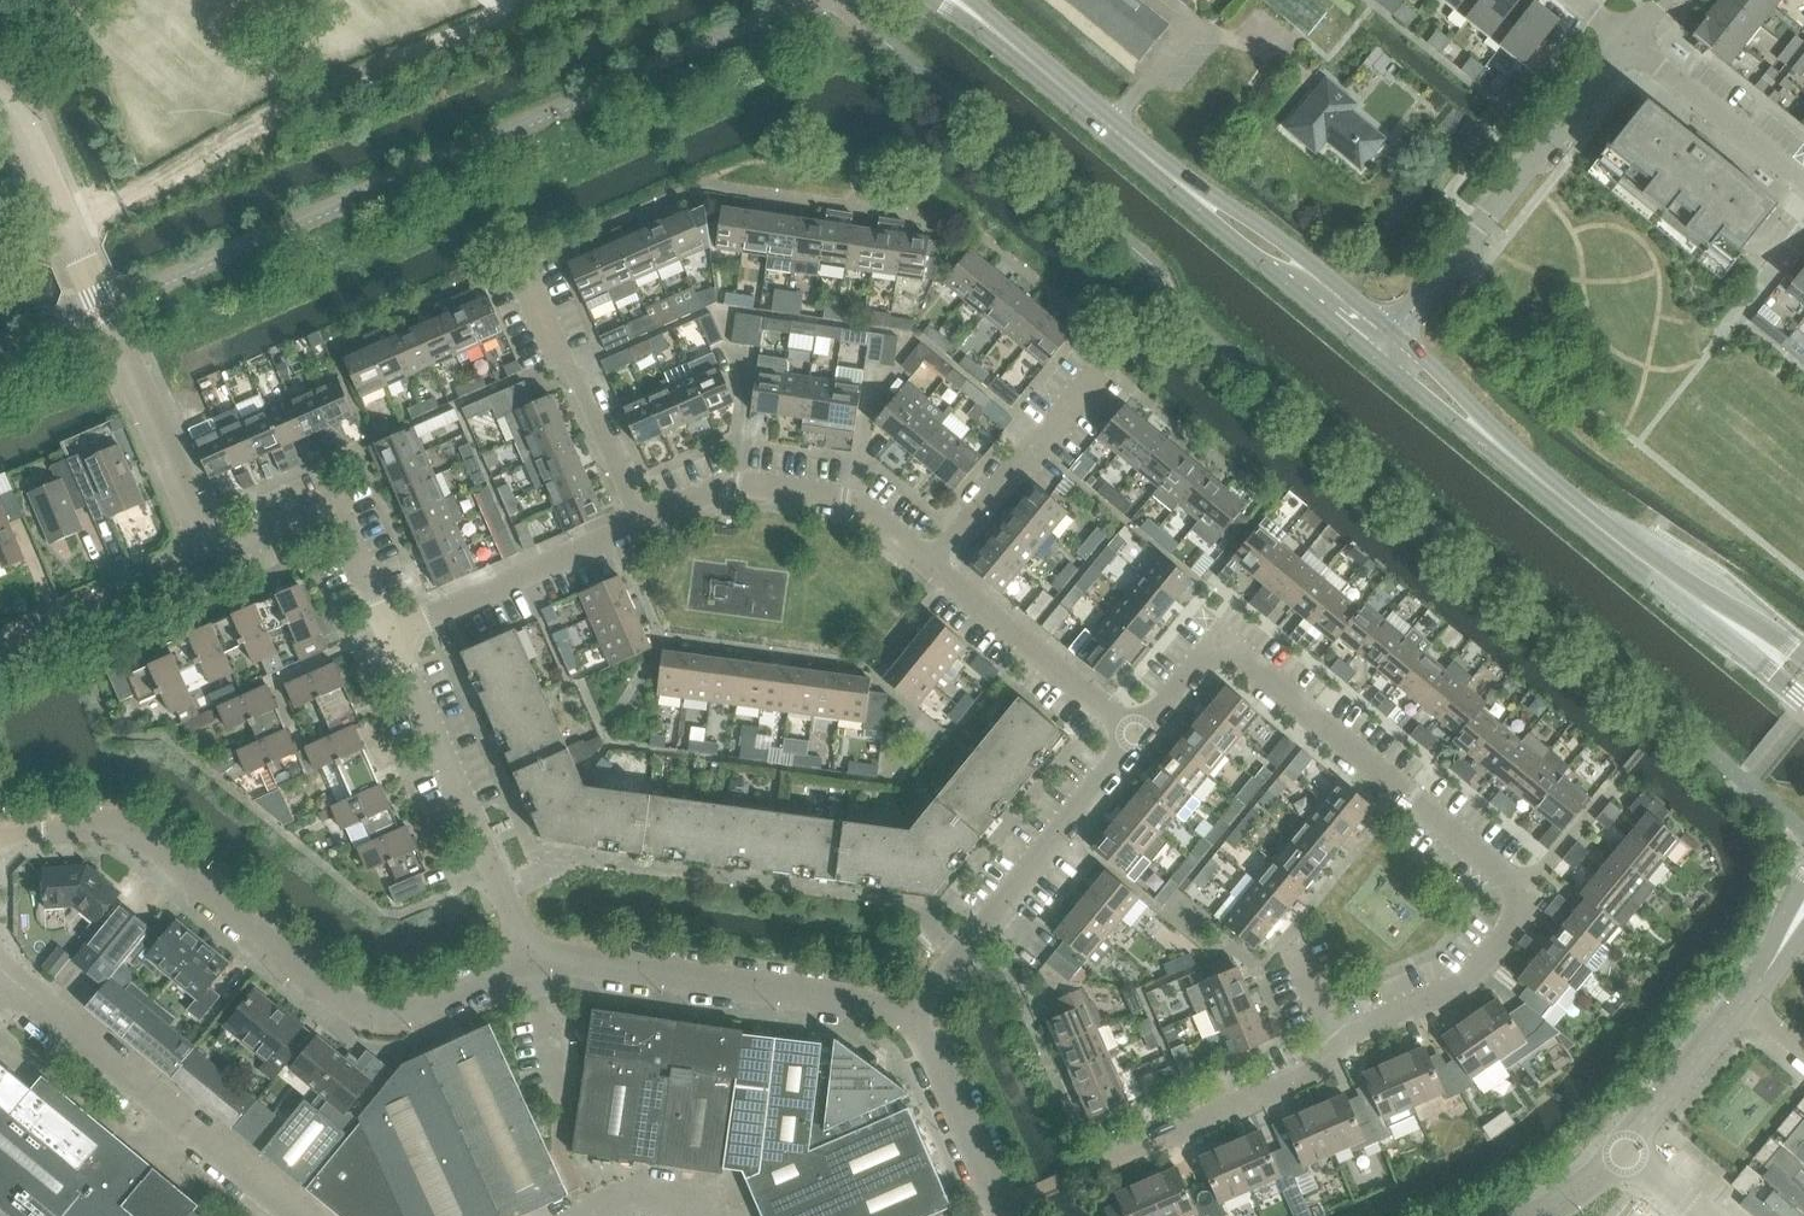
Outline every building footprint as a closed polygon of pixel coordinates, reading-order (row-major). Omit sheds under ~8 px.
[(500,9),(507,0),(489,0),(500,9)] [(1170,24),(1141,0),(1065,0),(1139,61),(1170,24)] [(1328,12),(1313,0),(1264,0),(1308,36),(1328,12)] [(1401,0),(1374,0),(1407,27),(1418,14),(1401,0)] [(1468,20),(1484,0),(1483,0),(1443,0),(1468,20)] [(1532,0),(1483,0),(1484,0),(1468,20),(1502,47),(1518,27),(1517,27),(1536,3),(1532,0)] [(1708,17),(1743,45),(1758,26),(1726,0),(1721,0),(1708,17)] [(1758,26),(1774,6),(1766,0),(1726,0),(1758,26)] [(1502,47),(1537,75),(1552,55),(1539,44),(1558,21),(1536,3),(1517,27),(1518,27),(1502,47)] [(1727,64),(1743,45),(1708,17),(1692,36),(1727,64)] [(1428,43),(1441,54),(1452,41),(1438,30),(1428,43)] [(1796,35),(1787,47),(1795,53),(1803,41),(1796,35)] [(1786,64),(1795,53),(1787,47),(1778,58),(1786,64)] [(1462,70),(1475,81),(1485,68),(1472,57),(1462,70)] [(1803,70),(1803,60),(1801,58),(1792,69),(1800,76),(1803,70)] [(1780,72),(1772,66),(1766,74),(1774,80),(1780,72)] [(1793,84),(1786,77),(1780,85),(1787,91),(1793,84)] [(1761,79),(1755,87),(1763,93),(1769,86),(1761,79)] [(1362,169),(1386,140),(1351,111),(1356,104),(1327,80),(1287,128),(1316,152),(1326,140),(1362,169)] [(1497,98),(1510,108),(1520,96),(1507,85),(1497,98)] [(1775,90),(1769,98),(1777,104),(1783,97),(1775,90)] [(1648,101),(1634,118),(1589,174),(1720,278),(1778,205),(1648,101)] [(1504,115),(1493,106),(1482,119),(1493,128),(1504,115)] [(1463,115),(1454,108),(1437,130),(1454,138),(1463,115)] [(716,248),(743,252),(749,211),(722,207),(716,248)] [(689,210),(665,221),(681,259),(706,248),(689,210)] [(775,215),(749,211),(743,252),(769,256),(775,215)] [(827,211),(826,222),(826,223),(820,264),(846,268),(852,226),(854,214),(827,211)] [(767,268),(793,272),(800,219),(775,215),(769,256),(767,268)] [(878,230),(872,271),(897,275),(903,234),(905,222),(879,218),(878,230)] [(818,276),(820,264),(826,222),(800,219),(793,272),(818,276)] [(665,221),(641,232),(657,270),(681,259),(665,221)] [(878,230),(852,226),(846,268),(872,271),(878,230)] [(641,232),(617,242),(634,280),(657,270),(641,232)] [(930,238),(903,234),(897,275),(934,281),(951,243),(930,240),(930,238)] [(617,242),(593,253),(613,297),(614,301),(638,290),(634,280),(617,242)] [(944,282),(965,299),(991,267),(970,250),(944,282)] [(588,308),(613,297),(593,253),(569,263),(588,308)] [(1011,284),(991,267),(965,299),(985,316),(1011,284)] [(1803,304),(1803,271),(1788,291),(1803,304)] [(484,284),(460,295),(477,336),(481,344),(498,337),(506,334),(489,295),(484,284)] [(1031,300),(1011,284),(985,316),(1005,332),(1031,300)] [(724,304),(739,306),(741,295),(726,292),(724,304)] [(460,295),(435,306),(436,307),(440,317),(441,317),(457,355),(460,362),(469,358),(466,351),(481,344),(477,336),(460,295)] [(756,297),(741,295),(739,306),(754,308),(756,297)] [(828,300),(827,308),(840,310),(842,297),(833,296),(828,300)] [(659,314),(650,318),(655,329),(677,320),(673,308),(668,297),(654,303),(659,314)] [(772,311),(787,313),(788,301),(774,299),(772,311)] [(1051,317),(1031,300),(1005,332),(1025,349),(1051,317)] [(803,303),(788,301),(787,313),(802,316),(803,303)] [(677,306),(673,308),(677,320),(682,318),(688,315),(683,303),(677,306)] [(823,319),(838,321),(840,310),(827,308),(825,307),(823,319)] [(855,312),(840,310),(838,321),(854,323),(855,312)] [(711,346),(724,340),(712,313),(698,318),(711,346)] [(732,343),(746,345),(751,315),(737,313),(732,343)] [(871,326),(885,328),(887,317),(873,314),(871,326)] [(765,317),(751,315),(746,345),(761,347),(765,317)] [(440,317),(417,327),(433,365),(457,355),(441,317),(440,317)] [(914,321),(891,317),(887,317),(885,328),(913,332),(914,321)] [(1072,334),(1051,317),(1025,349),(1046,366),(1072,334)] [(645,334),(655,329),(650,318),(640,322),(645,334)] [(815,336),(816,336),(818,325),(792,321),(790,332),(815,336)] [(1771,324),(1764,332),(1782,346),(1789,338),(1771,324)] [(607,351),(635,338),(629,325),(601,337),(607,351)] [(844,329),(818,325),(816,336),(842,340),(844,329)] [(923,335),(933,343),(942,333),(931,325),(923,335)] [(389,326),(364,337),(364,338),(369,348),(386,386),(403,379),(406,385),(412,382),(410,376),(393,338),(394,337),(389,326)] [(394,337),(393,338),(410,376),(413,374),(433,365),(417,327),(394,337)] [(318,333),(309,337),(313,349),(324,344),(324,343),(320,335),(319,332),(318,333)] [(788,348),(813,351),(815,336),(790,332),(788,348)] [(866,362),(880,365),(885,335),(884,335),(870,333),(866,362)] [(955,344),(942,333),(933,343),(947,354),(955,344)] [(663,335),(650,340),(654,350),(667,345),(663,335)] [(899,337),(885,335),(880,365),(894,367),(899,337)] [(643,355),(654,350),(650,340),(638,345),(643,355)] [(1794,342),(1787,350),(1803,364),(1803,350),(1794,342)] [(913,375),(932,352),(921,343),(902,366),(913,375)] [(369,348),(345,359),(361,397),(386,386),(369,348)] [(607,374),(635,362),(629,349),(601,361),(607,374)] [(689,364),(694,375),(710,413),(735,402),(714,354),(689,364)] [(758,369),(751,411),(778,414),(784,373),(786,359),(760,355),(758,369)] [(961,366),(971,374),(979,364),(969,356),(961,366)] [(286,362),(276,366),(281,377),(291,372),(286,362)] [(508,379),(522,372),(518,362),(503,368),(508,379)] [(992,375),(979,364),(971,374),(984,385),(992,375)] [(836,381),(828,434),(854,438),(856,426),(862,385),(864,372),(838,368),(836,381)] [(946,378),(966,394),(973,386),(953,369),(946,378)] [(784,373),(778,414),(804,418),(810,377),(784,373)] [(485,374),(469,381),(474,393),(490,386),(485,374)] [(694,375),(670,385),(686,423),(710,413),(694,375)] [(338,377),(314,388),(340,449),(350,444),(350,443),(352,443),(342,421),(355,415),(338,377)] [(804,418),(802,430),(828,434),(836,381),(810,377),(804,418)] [(1011,407),(1020,396),(997,377),(988,388),(1011,407)] [(463,398),(474,393),(469,381),(457,386),(463,398)] [(505,417),(515,440),(562,419),(551,395),(534,402),(525,381),(463,408),(468,420),(493,408),(498,420),(505,417)] [(908,382),(901,391),(874,423),(895,440),(922,408),(929,399),(908,382)] [(670,385),(646,396),(663,434),(686,423),(670,385)] [(990,400),(973,386),(966,394),(983,409),(990,400)] [(314,388),(290,398),(306,436),(321,430),(331,453),(340,449),(314,388)] [(181,390),(172,394),(178,407),(189,402),(183,389),(181,390)] [(438,396),(422,403),(426,414),(443,407),(438,396)] [(638,445),(663,434),(646,396),(621,406),(638,445)] [(290,398),(266,408),(293,470),(302,465),(292,442),(306,436),(290,398)] [(1005,430),(1014,419),(991,400),(982,411),(1005,430)] [(415,419),(426,414),(422,403),(410,408),(415,419)] [(1098,437),(1119,454),(1145,422),(1124,405),(1098,437)] [(266,408),(242,419),(259,457),(272,451),(282,474),(293,470),(266,408)] [(942,424),(922,408),(895,440),(915,456),(942,424)] [(259,457),(242,419),(238,409),(214,419),(235,468),(259,457)] [(460,419),(455,409),(416,427),(421,438),(460,419)] [(121,419),(110,423),(115,433),(125,428),(121,419)] [(210,478),(235,468),(214,419),(189,430),(210,478)] [(377,436),(391,430),(386,419),(373,425),(377,436)] [(573,443),(562,419),(515,440),(526,464),(573,443)] [(1119,454),(1139,471),(1165,439),(1145,422),(1119,454)] [(962,441),(942,424),(915,456),(935,473),(962,441)] [(376,443),(386,468),(425,451),(414,427),(376,443)] [(126,430),(115,435),(119,445),(120,445),(131,440),(126,430)] [(1139,471),(1159,487),(1185,455),(1165,439),(1139,471)] [(982,458),(962,441),(935,473),(956,490),(982,458)] [(462,448),(468,461),(480,456),(474,442),(462,448)] [(536,488),(545,484),(583,467),(573,443),(526,464),(536,488)] [(68,459),(68,460),(82,491),(84,490),(95,485),(109,517),(145,502),(120,445),(119,445),(84,460),(84,461),(72,467),(68,459)] [(502,462),(496,448),(487,453),(493,466),(502,462)] [(386,468),(397,492),(435,475),(425,451),(386,468)] [(1173,511),(1179,504),(1205,472),(1185,455),(1159,487),(1153,495),(1173,511)] [(486,469),(480,456),(468,461),(474,474),(486,469)] [(69,497),(82,491),(68,460),(53,466),(60,481),(31,494),(51,542),(82,529),(69,497)] [(1082,481),(1089,473),(1077,463),(1070,472),(1082,481)] [(545,484),(555,508),(594,491),(583,467),(545,484)] [(0,475),(0,496),(13,490),(6,472),(0,475)] [(249,472),(239,477),(245,490),(255,486),(249,472)] [(1179,504),(1199,520),(1225,488),(1205,472),(1179,504)] [(397,492),(407,516),(446,499),(435,475),(397,492)] [(234,495),(245,490),(239,477),(228,481),(234,495)] [(498,488),(504,502),(515,497),(508,483),(498,488)] [(475,490),(483,511),(497,505),(489,484),(475,490)] [(1036,485),(1019,506),(1051,532),(1068,512),(1036,485)] [(1098,495),(1111,505),(1119,495),(1106,485),(1098,495)] [(1225,488),(1199,520),(1192,529),(1212,547),(1246,506),(1225,488)] [(25,517),(13,490),(0,496),(0,506),(0,556),(5,567),(24,559),(9,524),(25,517)] [(604,515),(594,491),(555,508),(566,532),(604,515)] [(407,516),(418,539),(456,523),(467,518),(456,494),(446,499),(407,516)] [(1130,505),(1119,495),(1111,505),(1122,514),(1130,505)] [(520,510),(515,497),(504,502),(510,515),(520,510)] [(494,535),(508,529),(497,505),(483,511),(494,535)] [(1035,552),(1051,532),(1019,506),(1003,526),(1035,552)] [(1147,518),(1139,528),(1151,538),(1159,528),(1147,518)] [(1233,558),(1254,575),(1280,543),(1287,535),(1266,518),(1233,558)] [(514,526),(519,537),(526,551),(536,546),(525,521),(514,526)] [(418,539),(428,563),(466,547),(456,523),(418,539)] [(1018,572),(1035,552),(1003,526),(986,546),(1018,572)] [(1159,528),(1151,538),(1162,547),(1170,537),(1159,528)] [(512,539),(508,529),(497,533),(508,558),(519,553),(512,539)] [(1118,534),(1108,546),(1117,552),(1117,553),(1127,542),(1126,541),(1118,534)] [(1078,554),(1086,561),(1098,547),(1089,540),(1078,554)] [(1254,575),(1274,592),(1300,560),(1280,543),(1254,575)] [(1107,564),(1117,552),(1108,546),(1108,545),(1099,556),(1107,564)] [(1001,593),(1018,572),(986,546),(969,567),(1001,593)] [(477,571),(466,547),(428,563),(439,588),(477,571)] [(1355,548),(1349,555),(1361,566),(1368,558),(1355,548)] [(1160,554),(1143,574),(1175,601),(1192,580),(1160,554)] [(1368,559),(1361,569),(1369,575),(1376,565),(1368,559)] [(1274,592),(1294,608),(1320,577),(1300,560),(1274,592)] [(1070,564),(1061,574),(1070,581),(1078,571),(1070,564)] [(1226,584),(1236,572),(1227,565),(1218,577),(1226,584)] [(1051,586),(1060,593),(1070,581),(1061,574),(1051,586)] [(1143,574),(1126,594),(1159,621),(1175,601),(1143,574)] [(1083,575),(1074,585),(1083,593),(1092,582),(1083,575)] [(580,593),(591,618),(630,600),(619,576),(580,593)] [(1294,608),(1314,625),(1340,593),(1320,577),(1294,608)] [(300,585),(256,605),(268,633),(269,633),(290,624),(298,643),(293,645),(301,661),(328,649),(321,634),(322,633),(300,585)] [(1073,605),(1083,593),(1074,585),(1065,598),(1073,605)] [(1036,622),(1055,599),(1044,589),(1024,613),(1036,622)] [(1249,603),(1258,610),(1268,599),(1259,591),(1249,603)] [(1335,642),(1339,636),(1360,610),(1360,609),(1340,593),(1314,625),(1335,642)] [(1126,594),(1110,614),(1142,641),(1159,621),(1126,594)] [(1277,605),(1268,599),(1258,610),(1267,617),(1277,605)] [(641,624),(630,600),(591,618),(601,641),(641,624)] [(1053,636),(1072,612),(1061,603),(1041,627),(1053,636)] [(1339,636),(1359,653),(1385,621),(1365,604),(1360,609),(1360,610),(1339,636)] [(256,605),(212,624),(224,653),(225,652),(246,643),(255,663),(278,653),(269,633),(268,633),(256,605)] [(548,624),(558,619),(552,605),(542,610),(548,624)] [(1110,614),(1093,634),(1125,661),(1142,641),(1110,614)] [(935,618),(917,639),(960,673),(968,664),(959,657),(968,645),(935,618)] [(1359,653),(1379,669),(1405,637),(1385,621),(1359,653)] [(167,644),(172,655),(180,672),(181,672),(201,663),(210,683),(234,672),(225,652),(224,653),(212,624),(167,644)] [(652,649),(641,624),(601,641),(612,666),(652,649)] [(1290,636),(1299,644),(1309,632),(1299,624),(1290,636)] [(553,634),(563,658),(574,653),(568,640),(572,639),(567,628),(553,634)] [(1125,661),(1093,634),(1086,628),(1068,649),(1108,682),(1125,661)] [(545,841),(725,865),(936,894),(1065,735),(1019,697),(911,831),(585,786),(576,764),(569,750),(516,629),(462,653),(545,841)] [(1317,638),(1309,632),(1299,644),(1307,650),(1317,638)] [(1379,669),(1399,686),(1425,654),(1405,637),(1379,669)] [(917,639),(901,659),(935,686),(947,671),(956,679),(960,673),(917,639)] [(658,694),(684,698),(690,655),(663,651),(658,694)] [(580,667),(574,653),(563,658),(569,672),(580,667)] [(1399,686),(1419,702),(1445,670),(1425,654),(1399,686)] [(195,703),(181,672),(180,672),(172,655),(129,674),(124,663),(107,670),(121,701),(136,694),(140,703),(162,693),(171,713),(178,710),(195,703)] [(684,698),(710,701),(716,658),(690,655),(684,698)] [(1330,669),(1339,677),(1349,665),(1340,657),(1330,669)] [(710,701),(736,705),(742,662),(716,658),(710,701)] [(918,707),(935,686),(901,659),(884,680),(918,707)] [(1419,702),(1439,719),(1465,687),(1473,677),(1453,661),(1445,670),(1419,702)] [(768,665),(742,662),(736,705),(762,708),(768,665)] [(317,699),(333,735),(355,726),(361,723),(354,709),(355,708),(335,663),(286,684),(297,708),(317,699)] [(991,684),(1001,671),(992,664),(982,677),(991,684)] [(794,669),(768,665),(762,708),(788,712),(794,669)] [(1358,672),(1349,665),(1339,677),(1348,684),(1358,672)] [(819,672),(794,669),(788,712),(814,715),(819,672)] [(845,676),(819,672),(814,715),(839,718),(845,676)] [(872,679),(845,676),(839,718),(865,722),(864,729),(883,732),(889,694),(870,691),(872,679)] [(250,721),(259,742),(287,730),(267,685),(219,706),(229,730),(250,721)] [(1227,687),(1210,708),(1242,734),(1259,713),(1227,687)] [(1439,719),(1458,735),(1459,735),(1481,709),(1481,710),(1486,704),(1465,687),(1439,719)] [(229,688),(214,695),(218,705),(233,698),(229,688)] [(1370,702),(1379,710),(1389,698),(1380,690),(1370,702)] [(969,691),(958,705),(967,712),(978,699),(969,691)] [(1397,705),(1389,698),(1379,710),(1388,717),(1397,705)] [(195,703),(178,710),(183,722),(186,721),(200,715),(195,703)] [(959,722),(967,712),(958,705),(950,714),(959,722)] [(1225,754),(1242,734),(1210,708),(1193,728),(1225,754)] [(200,715),(186,721),(190,731),(216,719),(212,709),(200,715)] [(1454,741),(1474,758),(1501,726),(1481,710),(1481,709),(1459,735),(1458,735),(1454,741)] [(1410,735),(1419,743),(1429,731),(1419,723),(1410,735)] [(743,725),(740,745),(755,748),(758,727),(743,725)] [(337,761),(353,797),(353,798),(381,785),(380,785),(374,771),(375,771),(355,726),(333,735),(306,747),(316,770),(317,770),(337,761)] [(1474,758),(1494,774),(1521,742),(1501,726),(1474,758)] [(690,751),(703,753),(705,742),(706,743),(708,730),(693,728),(690,751)] [(1209,774),(1225,754),(1193,728),(1177,748),(1209,774)] [(306,747),(297,751),(287,730),(259,742),(238,750),(243,760),(249,774),(269,765),(279,787),(316,770),(306,747)] [(1437,737),(1429,731),(1419,743),(1428,750),(1437,737)] [(1494,774),(1515,791),(1548,750),(1528,734),(1521,742),(1494,774)] [(666,748),(668,737),(653,735),(651,746),(666,748)] [(1277,768),(1296,745),(1285,736),(1266,759),(1277,768)] [(598,737),(569,750),(576,764),(591,757),(602,746),(598,737)] [(795,765),(807,767),(808,755),(811,756),(812,743),(798,741),(795,765)] [(721,745),(706,743),(705,742),(703,753),(720,755),(721,745)] [(742,746),(740,758),(743,758),(755,760),(756,748),(742,746)] [(774,749),(757,747),(756,748),(755,760),(773,762),(774,749)] [(1192,794),(1209,774),(1177,748),(1160,768),(1192,794)] [(1293,761),(1283,773),(1294,782),(1313,758),(1311,756),(1302,749),(1293,761)] [(238,750),(209,764),(214,768),(222,774),(243,760),(238,750)] [(1515,791),(1535,807),(1561,775),(1568,767),(1548,750),(1515,791)] [(827,758),(811,756),(808,755),(807,767),(826,769),(827,758)] [(1450,768),(1460,776),(1469,764),(1460,756),(1450,768)] [(600,783),(614,765),(603,757),(589,775),(600,783)] [(878,776),(879,765),(850,761),(848,772),(878,776)] [(1478,771),(1469,764),(1460,776),(1468,783),(1478,771)] [(1265,766),(1255,779),(1263,785),(1274,773),(1265,766)] [(1201,802),(1192,794),(1160,768),(1144,788),(1176,814),(1184,822),(1201,802)] [(1589,799),(1561,775),(1535,807),(1563,831),(1589,799)] [(1278,778),(1269,790),(1277,797),(1287,785),(1278,778)] [(1255,779),(1238,799),(1246,806),(1263,785),(1255,779)] [(1340,780),(1323,801),(1355,827),(1372,807),(1340,780)] [(401,830),(400,829),(381,785),(353,798),(353,797),(333,806),(333,807),(337,815),(343,830),(363,821),(372,841),(373,842),(401,830)] [(1159,834),(1176,814),(1144,788),(1127,808),(1159,834)] [(1491,801),(1500,809),(1510,797),(1500,789),(1491,801)] [(1267,808),(1277,797),(1269,790),(1259,802),(1267,808)] [(1518,804),(1510,797),(1500,809),(1508,816),(1518,804)] [(1238,799),(1222,819),(1230,826),(1246,806),(1238,799)] [(1323,801),(1306,821),(1338,847),(1355,827),(1323,801)] [(1611,801),(1603,810),(1615,820),(1623,811),(1611,801)] [(333,807),(319,813),(323,822),(325,820),(337,815),(333,807)] [(1142,854),(1159,834),(1127,808),(1110,828),(1142,854)] [(1608,828),(1615,820),(1603,810),(1596,818),(1608,828)] [(1648,813),(1631,833),(1663,860),(1680,839),(1648,813)] [(1245,818),(1235,830),(1245,838),(1254,826),(1245,818)] [(1222,819),(1205,839),(1213,846),(1230,826),(1222,819)] [(1306,821),(1290,841),(1322,867),(1338,847),(1306,821)] [(1540,842),(1550,830),(1541,823),(1531,835),(1540,842)] [(407,826),(400,829),(401,830),(373,842),(372,841),(359,847),(369,871),(389,862),(399,883),(389,887),(397,903),(427,890),(421,874),(427,871),(407,826)] [(1152,862),(1142,854),(1110,828),(1093,849),(1135,883),(1152,862)] [(1235,849),(1245,838),(1235,830),(1226,842),(1235,849)] [(1631,833),(1614,853),(1646,880),(1663,860),(1631,833)] [(1685,834),(1680,839),(1687,844),(1691,839),(1685,834)] [(1205,839),(1189,859),(1197,866),(1213,846),(1205,839)] [(1290,841),(1273,861),(1305,888),(1322,867),(1290,841)] [(1578,841),(1570,851),(1581,860),(1589,851),(1578,841)] [(1575,868),(1581,860),(1570,851),(1563,859),(1575,868)] [(1656,888),(1646,880),(1614,853),(1598,874),(1639,908),(1656,888)] [(1180,886),(1197,866),(1189,859),(1172,879),(1180,886)] [(1211,859),(1202,870),(1211,877),(1220,866),(1211,859)] [(1273,861),(1256,881),(1289,908),(1305,888),(1273,861)] [(98,919),(104,923),(117,907),(112,903),(120,893),(87,866),(45,869),(47,907),(69,905),(72,902),(96,922),(98,919)] [(1201,889),(1211,877),(1202,870),(1193,882),(1201,889)] [(1107,872),(1090,892),(1122,919),(1132,927),(1149,906),(1139,898),(1107,872)] [(1623,928),(1639,908),(1598,874),(1581,894),(1586,899),(1587,898),(1619,925),(1623,928)] [(1162,908),(1180,886),(1172,879),(1153,902),(1162,908)] [(1256,881),(1240,901),(1272,928),(1289,908),(1256,881)] [(1090,892),(1073,912),(1105,939),(1122,919),(1090,892)] [(1559,894),(1552,903),(1563,912),(1571,903),(1559,894)] [(1272,928),(1240,901),(1233,896),(1216,916),(1255,948),(1272,928)] [(1587,898),(1586,899),(1570,918),(1602,945),(1619,925),(1587,898)] [(1681,901),(1678,905),(1686,912),(1689,907),(1681,901)] [(1552,903),(1544,911),(1556,921),(1563,912),(1552,903)] [(117,907),(104,923),(74,960),(104,984),(150,928),(120,904),(117,907)] [(1064,940),(1055,951),(1079,971),(1082,967),(1088,959),(1097,967),(1114,946),(1112,944),(1105,939),(1073,912),(1056,933),(1064,940)] [(1570,918),(1554,938),(1594,972),(1598,972),(1609,958),(1609,953),(1610,952),(1602,945),(1570,918)] [(149,958),(173,978),(203,942),(177,921),(158,944),(147,935),(127,960),(139,970),(149,958)] [(1670,933),(1664,939),(1673,946),(1678,940),(1670,933)] [(1526,934),(1518,942),(1530,952),(1537,943),(1526,934)] [(1577,992),(1594,972),(1554,938),(1537,958),(1577,992)] [(228,963),(203,942),(173,978),(196,997),(187,1008),(201,1020),(221,995),(213,987),(217,982),(215,980),(228,963)] [(60,946),(43,966),(56,977),(72,957),(60,946)] [(1055,951),(1046,963),(1069,982),(1070,981),(1079,971),(1055,951)] [(1192,955),(1178,960),(1182,970),(1196,964),(1192,955)] [(1199,984),(1187,989),(1198,1014),(1202,1012),(1248,992),(1237,967),(1236,968),(1231,957),(1207,967),(1212,978),(1199,984)] [(1552,1025),(1579,993),(1577,992),(1537,958),(1520,979),(1528,986),(1519,997),(1542,1017),(1552,1025)] [(1169,976),(1182,970),(1178,960),(1165,966),(1169,976)] [(1046,963),(1037,974),(1060,993),(1069,982),(1046,963)] [(87,1007),(124,1038),(148,1008),(111,977),(87,1007)] [(1093,1001),(1086,1004),(1080,990),(1052,1002),(1058,1016),(1048,1021),(1059,1045),(1104,1026),(1093,1001)] [(228,1026),(249,1043),(270,1060),(262,1069),(274,1079),(299,1050),(288,1040),(295,1032),(273,1014),(273,1013),(277,1009),(256,992),(228,1026)] [(1248,992),(1202,1012),(1212,1036),(1258,1015),(1248,992)] [(1133,1008),(1143,1003),(1138,993),(1128,997),(1133,1008)] [(1497,999),(1470,1018),(1498,1058),(1508,1071),(1558,1037),(1562,1034),(1542,1017),(1530,1007),(1511,1019),(1497,999)] [(196,1048),(195,1047),(148,1008),(124,1038),(171,1077),(196,1048)] [(594,1009),(587,1057),(617,1061),(619,1048),(624,1049),(623,1062),(673,1069),(679,1021),(594,1009)] [(1212,1036),(1207,1038),(1210,1043),(1223,1038),(1231,1057),(1269,1040),(1258,1015),(1212,1036)] [(1136,1024),(1142,1038),(1155,1032),(1149,1018),(1136,1024)] [(1508,1071),(1498,1058),(1470,1018),(1443,1037),(1457,1057),(1446,1065),(1462,1092),(1476,1082),(1481,1090),(1508,1071)] [(679,1021),(673,1069),(659,1165),(724,1173),(724,1168),(743,1170),(745,1176),(760,1169),(770,1090),(736,1086),(743,1034),(744,1031),(679,1021)] [(426,1053),(501,1215),(523,1215),(569,1195),(490,1024),(426,1053)] [(1108,1024),(1104,1026),(1059,1045),(1070,1069),(1108,1052),(1119,1048),(1108,1024)] [(1173,1024),(1162,1029),(1168,1044),(1179,1039),(1173,1024)] [(1161,1046),(1155,1032),(1142,1038),(1148,1052),(1161,1046)] [(775,1038),(743,1034),(736,1086),(770,1090),(775,1038)] [(1562,1034),(1558,1037),(1567,1050),(1575,1044),(1562,1034)] [(775,1038),(770,1090),(760,1169),(745,1176),(763,1215),(931,1215),(952,1207),(909,1108),(907,1109),(901,1097),(905,1095),(876,1074),(878,1059),(864,1065),(835,1044),(835,1048),(822,1046),(822,1043),(775,1038)] [(311,1176),(357,1119),(359,1117),(395,1074),(368,1052),(354,1068),(318,1039),(294,1068),(322,1092),(312,1104),(306,1099),(286,1123),(258,1100),(235,1129),(303,1185),(311,1176)] [(1183,1077),(1196,1072),(1184,1044),(1171,1049),(1183,1077)] [(1446,1099),(1462,1092),(1446,1065),(1434,1070),(1424,1047),(1394,1061),(1414,1105),(1443,1092),(1446,1099)] [(573,1153),(659,1165),(673,1069),(623,1062),(624,1049),(619,1048),(617,1061),(587,1057),(573,1153)] [(232,1128),(256,1100),(196,1051),(173,1078),(232,1128)] [(1118,1076),(1108,1052),(1070,1069),(1080,1093),(1118,1076)] [(403,1064),(395,1074),(359,1117),(405,1215),(501,1215),(426,1053),(403,1064)] [(200,1204),(205,1198),(160,1161),(145,1180),(0,1061),(0,1215),(215,1215),(200,1204)] [(1359,1096),(1366,1112),(1379,1141),(1392,1135),(1385,1118),(1414,1105),(1394,1061),(1364,1074),(1371,1091),(1359,1096)] [(1166,1085),(1176,1081),(1170,1067),(1160,1071),(1166,1085)] [(1132,1070),(1118,1076),(1080,1093),(1091,1118),(1129,1101),(1138,1097),(1141,1091),(1132,1070)] [(1345,1095),(1315,1108),(1334,1153),(1363,1140),(1366,1147),(1379,1141),(1366,1112),(1354,1117),(1345,1095)] [(1294,1143),(1282,1148),(1295,1178),(1295,1177),(1308,1172),(1305,1165),(1334,1153),(1315,1108),(1285,1121),(1294,1143)] [(1794,1110),(1778,1130),(1790,1140),(1803,1122),(1803,1118),(1794,1110)] [(359,1117),(357,1119),(311,1176),(314,1180),(307,1188),(340,1215),(405,1215),(359,1117)] [(1490,1121),(1482,1127),(1487,1134),(1490,1139),(1498,1134),(1495,1130),(1490,1121)] [(1789,1140),(1803,1152),(1803,1122),(1790,1140),(1789,1140)] [(1261,1131),(1231,1144),(1250,1189),(1279,1176),(1285,1190),(1298,1184),(1295,1177),(1295,1178),(1282,1148),(1270,1154),(1261,1131)] [(1783,1147),(1771,1137),(1755,1157),(1767,1167),(1783,1147)] [(1198,1185),(1211,1214),(1212,1215),(1225,1215),(1227,1215),(1221,1202),(1250,1189),(1231,1144),(1201,1157),(1210,1180),(1198,1185)] [(1767,1167),(1803,1198),(1803,1165),(1783,1147),(1767,1167)] [(1744,1195),(1760,1175),(1748,1165),(1732,1185),(1744,1195)] [(1147,1181),(1162,1215),(1188,1215),(1195,1213),(1197,1215),(1206,1215),(1211,1214),(1198,1185),(1186,1190),(1177,1168),(1147,1181)] [(1744,1195),(1770,1215),(1803,1215),(1803,1212),(1760,1175),(1744,1195)] [(1147,1181),(1117,1194),(1126,1215),(1162,1215),(1147,1181)] [(1285,1190),(1283,1191),(1287,1199),(1301,1193),(1298,1184),(1285,1190)]
